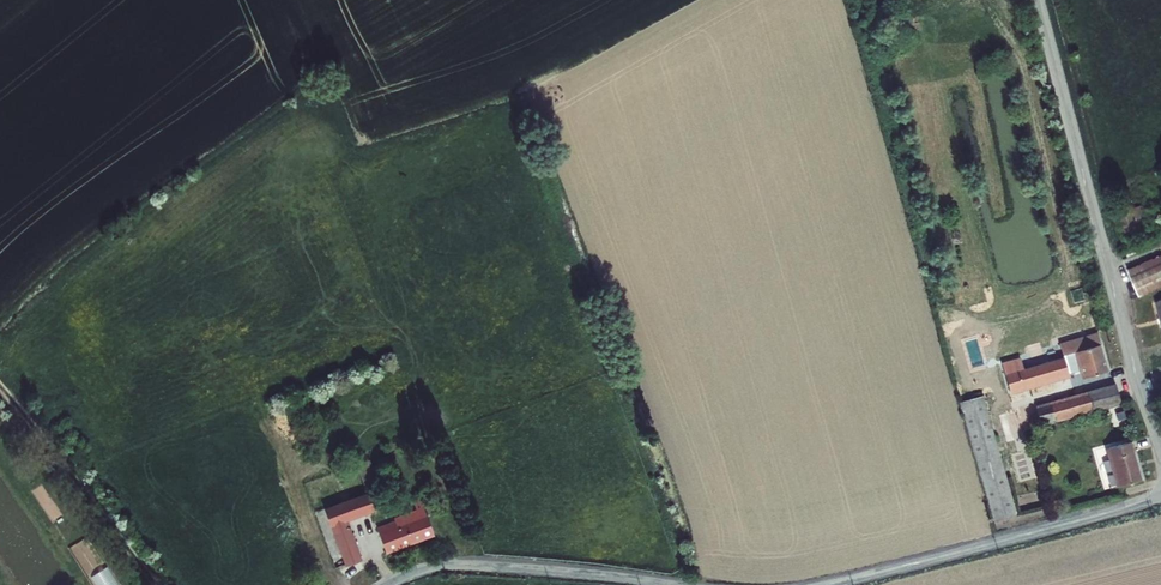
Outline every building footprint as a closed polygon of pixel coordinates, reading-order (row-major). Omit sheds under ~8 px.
[(1124,265),(1137,288),(1160,276),(1160,245),(1124,265)] [(1105,362),(1093,324),(1020,343),(1020,347),(996,353),(1004,381),(1074,361),(1078,369),(1105,362)] [(1118,393),(1112,374),(1032,396),(1038,414),(1118,393)] [(959,411),(983,404),(977,384),(953,391),(959,411)] [(1108,412),(1122,410),(1119,399),(1105,401),(1108,412)] [(959,411),(988,511),(1011,504),(983,404),(959,411)] [(1135,469),(1125,434),(1099,442),(1108,477),(1135,469)] [(363,446),(347,453),(358,483),(308,501),(328,558),(353,548),(341,512),(382,496),(363,446)] [(380,540),(428,523),(416,493),(406,497),(408,502),(389,509),(389,513),(371,520),(380,540)]
